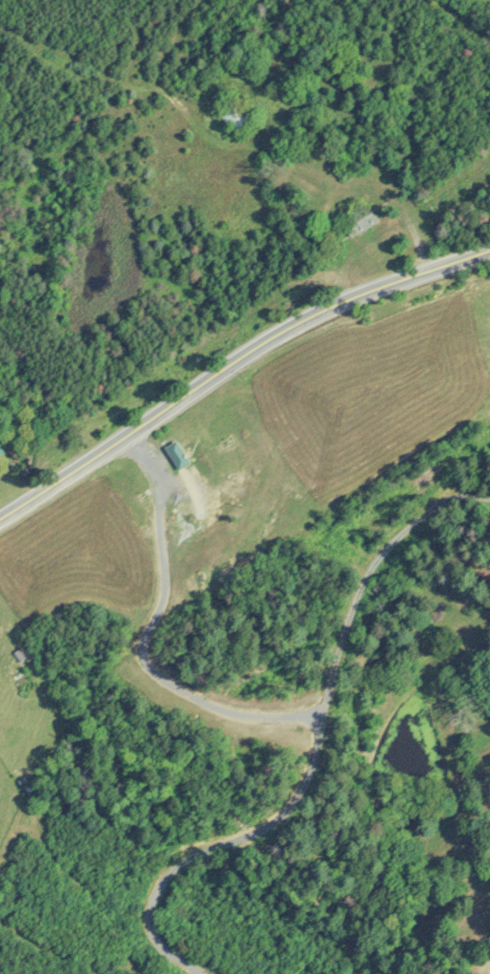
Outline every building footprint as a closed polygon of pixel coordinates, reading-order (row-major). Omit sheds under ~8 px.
[(222,113),(239,136),(257,122),(241,100),(222,113)] [(380,214),(367,203),(347,228),(360,239),(380,214)] [(1,434),(0,434),(0,456),(9,452),(1,434)]
